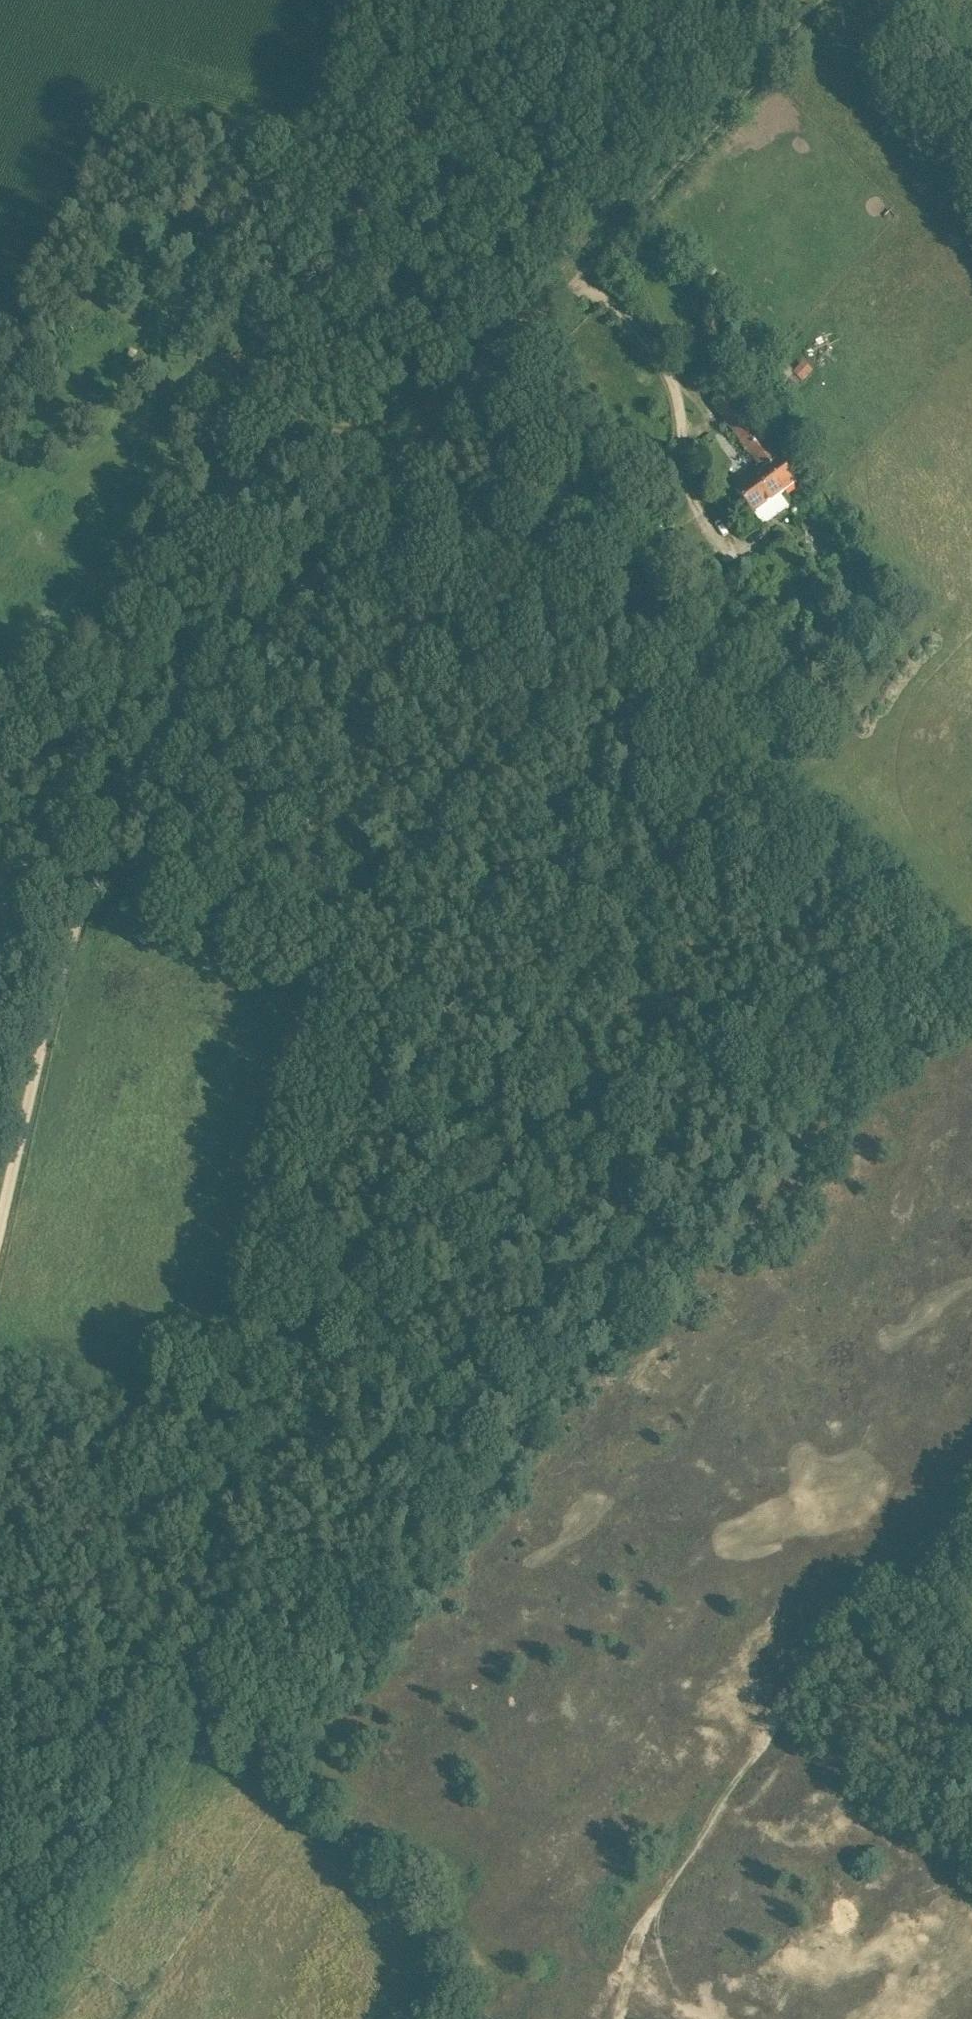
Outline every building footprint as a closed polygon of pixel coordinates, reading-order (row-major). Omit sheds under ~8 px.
[(740,339),(735,345),(752,361),(757,355),(740,339)] [(794,373),(803,381),(810,374),(802,365),(795,372),(794,373)] [(797,486),(728,391),(714,403),(759,465),(758,467),(762,473),(737,492),(754,514),(797,486)] [(689,547),(678,541),(674,549),(685,555),(689,547)] [(705,572),(708,556),(695,554),(692,569),(705,572)] [(880,627),(876,619),(865,625),(869,632),(880,627)]
